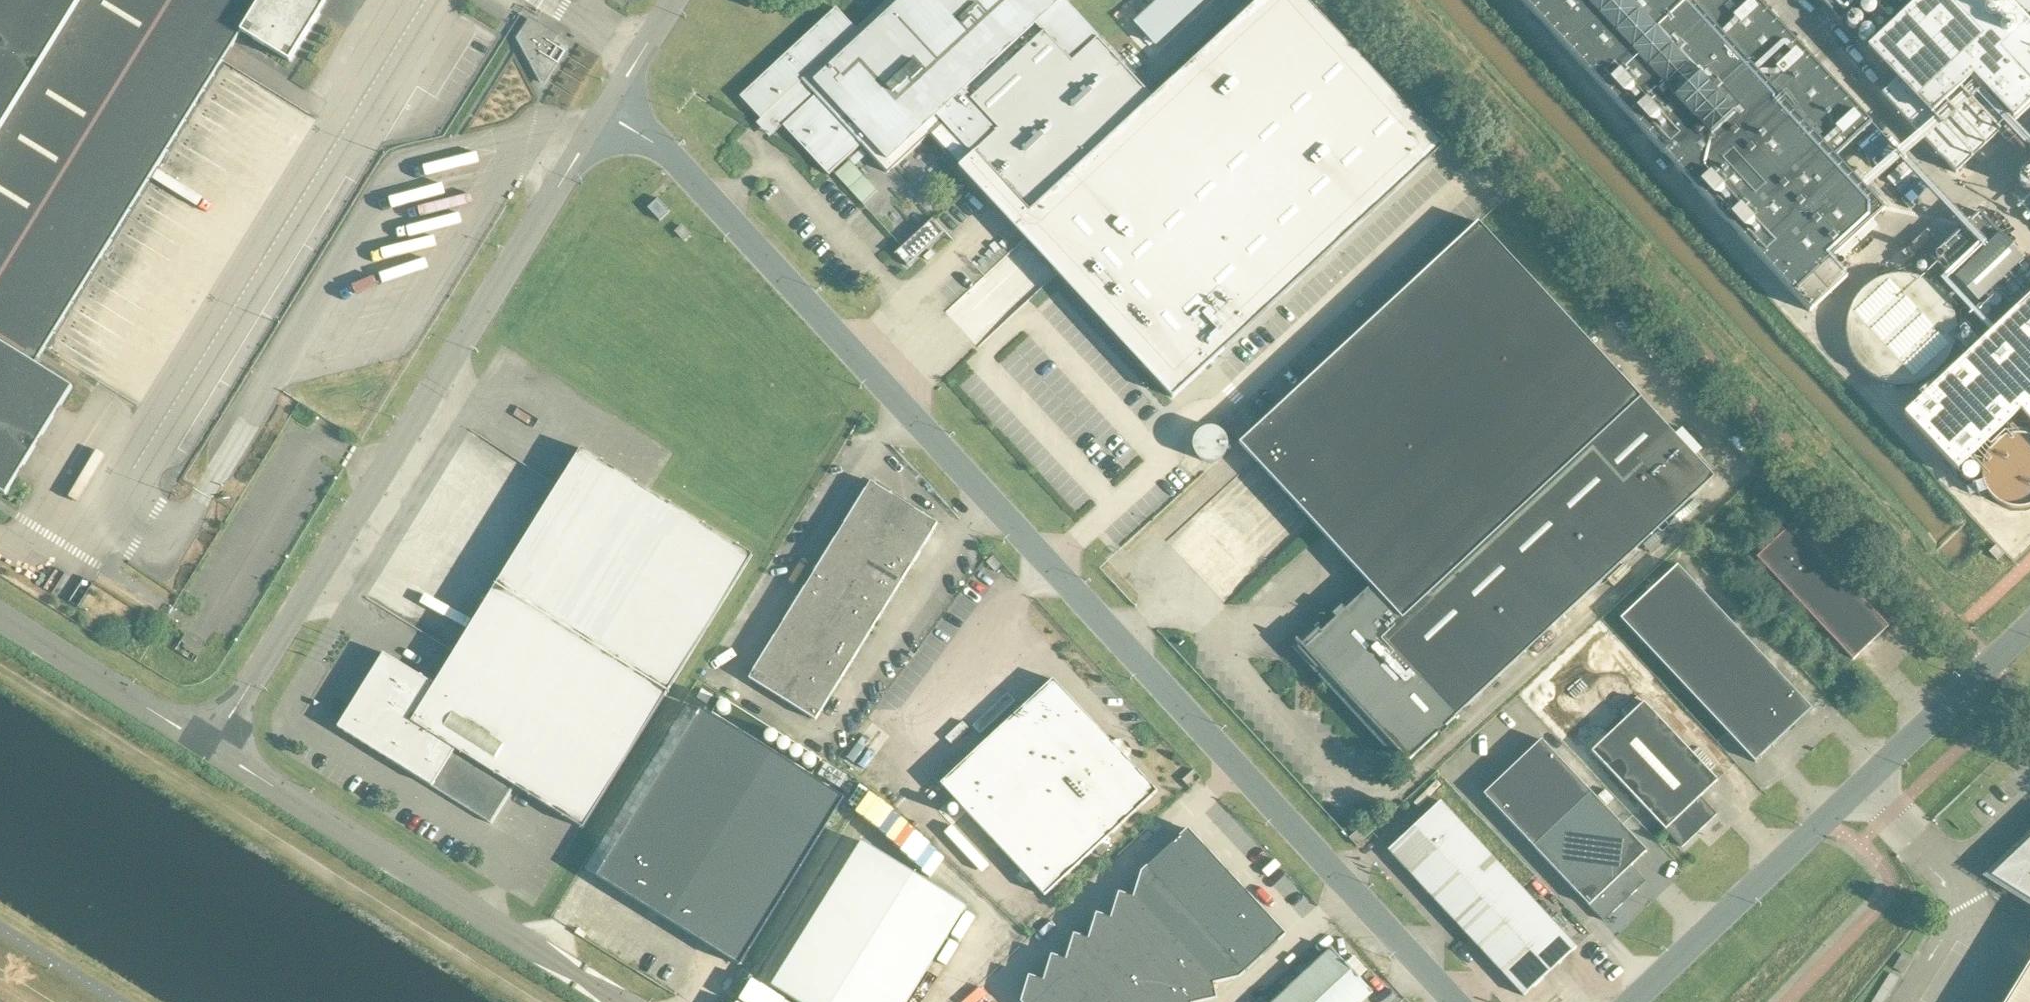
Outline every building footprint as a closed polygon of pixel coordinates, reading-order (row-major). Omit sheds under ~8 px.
[(328,0),(0,0),(0,491),(6,495),(73,387),(36,364),(242,32),(290,62),(328,0)] [(740,96),(761,119),(770,110),(784,124),(783,126),(828,175),(861,145),(886,172),(887,172),(929,134),(959,166),(959,167),(959,168),(991,203),(1008,220),(1007,219),(1007,218),(1007,217),(1007,216),(1008,216),(1008,215),(1009,214),(1020,204),(1028,213),(1153,98),(1098,39),(1100,38),(1065,0),(889,0),(857,30),(836,7),(740,96)] [(1007,218),(1007,219),(1008,220),(1014,227),(1172,397),(1173,397),(1225,350),(1224,350),(1443,147),(1307,0),(1259,0),(1153,98),(1028,213),(1020,204),(1009,214),(1008,215),(1008,216),(1007,216),(1007,217),(1007,218)] [(1144,21),(1166,45),(1214,0),(1167,0),(1144,21)] [(1793,294),(1831,260),(1884,210),(1835,158),(1872,123),(1757,0),(1521,0),(1793,294)] [(1840,22),(1864,0),(1819,0),(1840,22)] [(1867,49),(1869,50),(1870,49),(1871,50),(1882,62),(1881,63),(1882,65),(1884,63),(1898,78),(1881,94),(1956,173),(2029,104),(2029,0),(1919,0),(1867,49)] [(530,20),(525,27),(522,32),(518,39),(542,83),(543,83),(556,63),(558,64),(566,52),(552,43),(556,36),(530,20)] [(849,160),(835,173),(862,204),(877,190),(855,166),(849,160)] [(670,211),(658,198),(651,205),(648,208),(660,221),(670,211)] [(1930,259),(1975,305),(2023,260),(1979,212),(1930,259)] [(932,219),(894,254),(895,254),(896,254),(908,266),(944,233),(932,220),(933,219),(932,219)] [(1316,669),(1320,666),(1410,764),(1411,763),(1409,760),(1439,733),(1441,736),(1448,729),(1446,727),(1456,718),(1455,717),(1714,477),(1478,222),(1239,443),(1371,586),(1345,610),(1342,606),(1333,614),(1336,618),(1321,632),(1318,629),(1297,648),(1316,669)] [(677,232),(684,239),(690,234),(683,226),(677,232)] [(998,320),(1012,308),(1002,297),(1010,289),(999,277),(1010,266),(1005,260),(949,311),(962,325),(984,305),(998,320)] [(1942,366),(1948,357),(1953,348),(1955,337),(1956,326),(1954,316),(1950,306),(1945,296),(1938,288),(1929,282),(1919,278),(1909,275),(1898,274),(1887,276),(1877,280),(1868,285),(1860,293),(1854,301),(1849,311),(1846,321),(1846,332),(1848,343),(1851,353),(1857,362),(1864,370),(1873,377),(1883,381),(1893,384),(1904,384),(1914,383),(1925,379),(1934,373),(1942,366)] [(1904,415),(1956,471),(2020,411),(2029,422),(2029,295),(1904,415)] [(1242,403),(1221,423),(1236,439),(1257,420),(1242,403)] [(389,760),(402,768),(492,824),(515,786),(583,828),(753,555),(582,449),(435,685),(384,653),(338,727),(389,759),(389,760)] [(888,527),(904,502),(870,482),(855,506),(888,527)] [(888,527),(922,548),(937,523),(904,502),(888,527)] [(888,527),(855,506),(840,531),(873,552),(888,527)] [(1756,557),(1853,660),(1889,626),(1792,524),(1756,557)] [(873,552),(907,573),(922,548),(888,527),(873,552)] [(873,552),(840,531),(825,555),(858,576),(873,552)] [(1997,560),(2004,554),(1996,545),(1989,551),(1997,560)] [(858,576),(891,597),(907,573),(873,552),(858,576)] [(858,576),(825,555),(810,580),(843,601),(858,576)] [(1812,708),(1677,565),(1620,619),(1755,762),(1812,708)] [(843,601),(876,622),(891,597),(858,576),(843,601)] [(843,601),(810,580),(794,604),(828,625),(843,601)] [(828,625),(861,646),(876,622),(843,601),(828,625)] [(828,625),(794,604),(779,629),(812,650),(828,625)] [(812,650),(846,670),(861,646),(828,625),(812,650)] [(812,650),(779,629),(764,653),(797,674),(812,650)] [(797,674),(831,695),(846,670),(812,650),(797,674)] [(749,678),(782,699),(797,674),(764,653),(749,678)] [(797,674),(782,699),(815,720),(831,695),(797,674)] [(1053,679),(940,783),(1045,896),(1158,791),(1053,679)] [(1700,797),(1718,780),(1644,702),(1592,751),(1682,847),(1717,814),(1700,797)] [(844,798),(701,709),(597,877),(740,966),(844,798)] [(1483,794),(1533,846),(1591,791),(1541,739),(1483,794)] [(1194,769),(1183,780),(1190,788),(1201,778),(1194,769)] [(1533,846),(1589,906),(1604,921),(1638,889),(1636,887),(1639,884),(1639,879),(1636,875),(1638,873),(1631,866),(1647,851),(1591,791),(1533,846)] [(859,815),(884,830),(898,807),(873,792),(859,815)] [(1388,849),(1429,893),(1481,844),(1441,801),(1388,849)] [(1188,829),(1142,872),(1134,897),(1119,893),(1112,918),(1097,914),(1089,939),(1075,934),(1067,960),(1052,955),(1044,981),(1030,976),(1022,1001),(1199,1001),(1217,998),(1214,983),(1240,977),(1286,934),(1188,829)] [(1349,837),(1357,846),(1365,838),(1357,830),(1349,837)] [(1991,876),(2029,900),(2029,839),(1991,876)] [(796,1001),(908,1001),(967,907),(863,841),(771,987),(796,1001)] [(1429,893),(1470,937),(1522,888),(1481,844),(1429,893)] [(1577,947),(1522,888),(1470,937),(1524,996),(1577,947)] [(575,933),(584,938),(586,933),(578,928),(575,933)] [(1274,1001),(1362,1001),(1373,992),(1336,953),(1332,948),(1274,1001)] [(1902,954),(1894,968),(1902,973),(1911,959),(1902,954)] [(2004,1001),(2029,1001),(2029,960),(2004,1001)] [(1899,978),(1891,973),(1873,1001),(1884,1001),(1899,978)]
